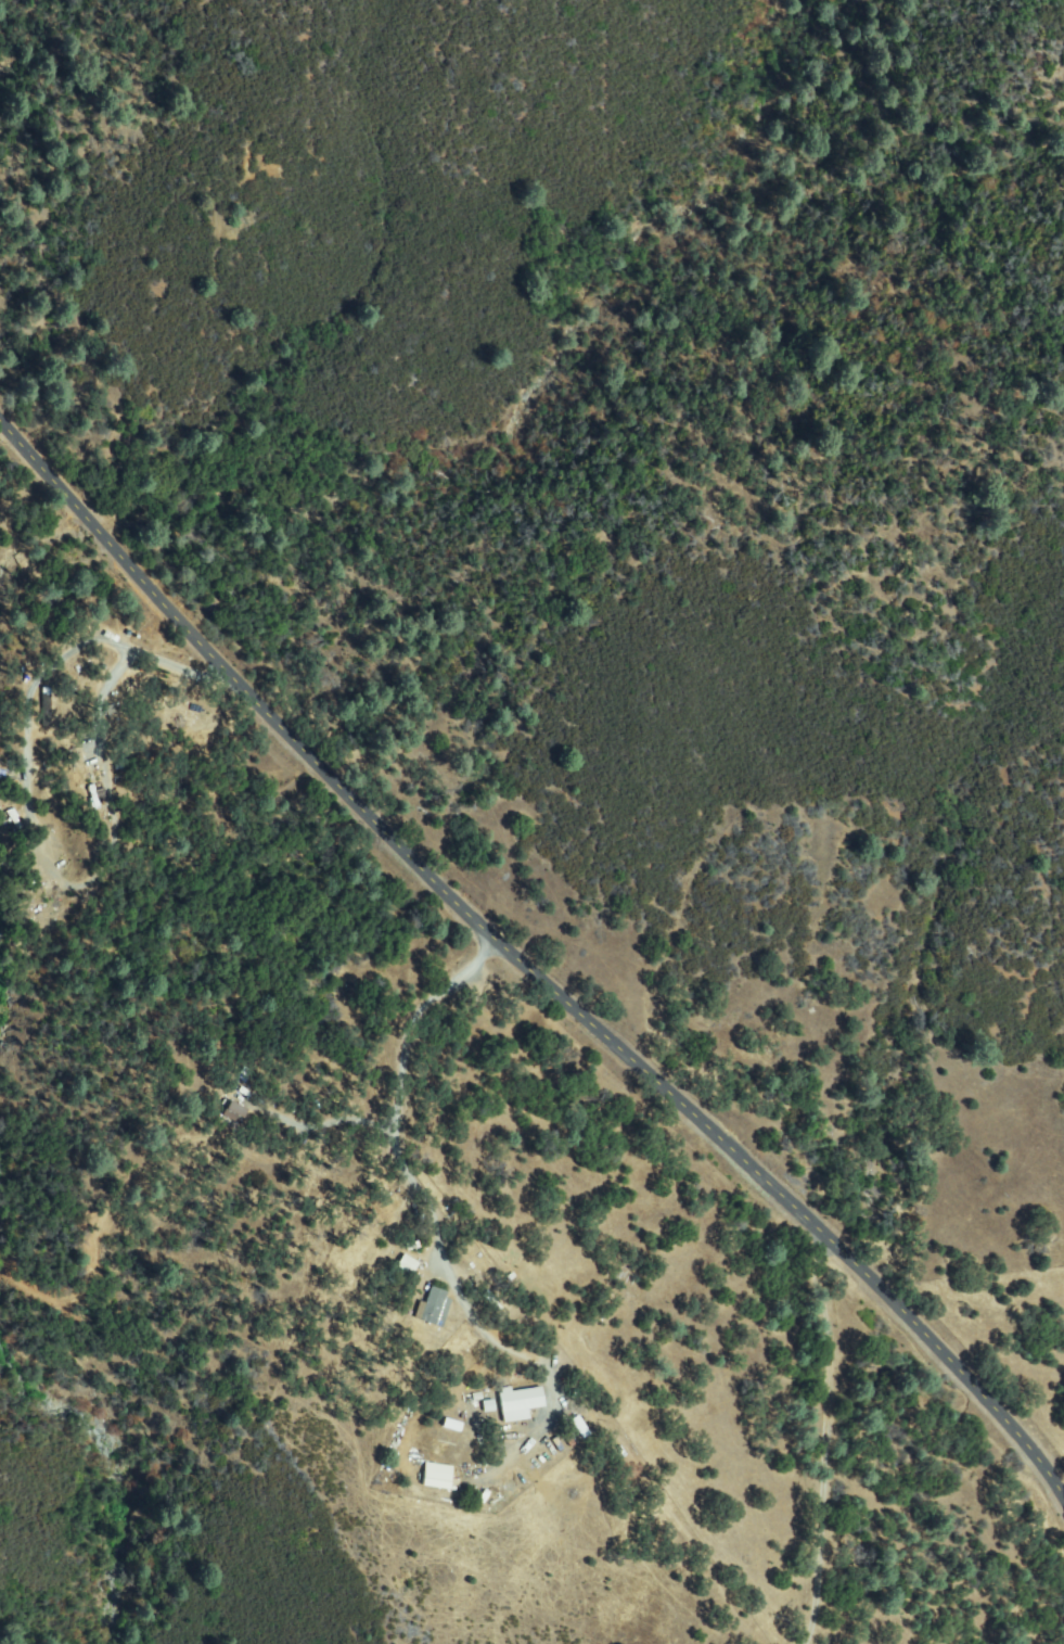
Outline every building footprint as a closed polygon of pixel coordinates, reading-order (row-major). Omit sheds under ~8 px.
[(5,832),(16,829),(10,805),(0,808),(0,812),(5,832)] [(245,1110),(239,1122),(223,1113),(229,1103),(245,1110)] [(405,1254),(416,1262),(410,1273),(397,1265),(405,1254)] [(393,1270),(397,1277),(390,1282),(386,1273),(393,1270)] [(452,1299),(438,1326),(416,1316),(432,1288),(452,1299)] [(527,1417),(504,1420),(501,1392),(538,1388),(540,1406),(526,1407),(527,1417)] [(484,1402),(493,1403),(492,1411),(483,1410),(484,1402)] [(571,1419),(577,1415),(589,1433),(584,1438),(571,1419)] [(581,1422),(589,1416),(595,1428),(589,1432),(581,1422)] [(447,1489),(422,1484),(424,1471),(449,1476),(447,1489)]
